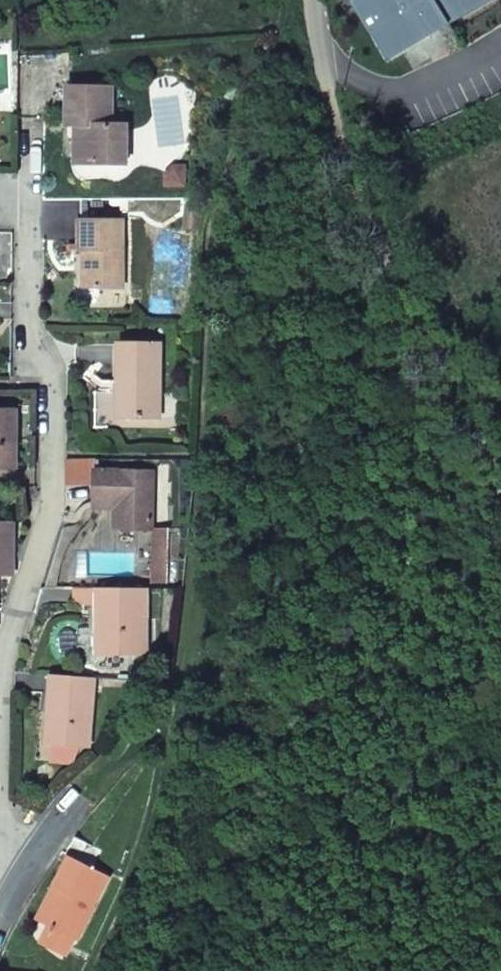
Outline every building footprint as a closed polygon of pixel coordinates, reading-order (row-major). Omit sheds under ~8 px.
[(353,2),(388,60),(490,0),(355,0),(353,2)] [(107,127),(107,89),(81,88),(68,88),(68,110),(64,110),(64,127),(73,127),(73,134),(79,134),(79,143),(73,143),(73,160),(91,160),(91,166),(121,166),(122,127),(107,127)] [(162,190),(178,191),(180,173),(169,172),(163,178),(162,190)] [(85,288),(120,288),(120,217),(77,216),(76,251),(85,251),(85,288)] [(155,418),(157,344),(116,343),(115,382),(121,382),(120,417),(155,418)] [(13,467),(14,442),(9,442),(8,427),(14,427),(14,410),(0,410),(0,467),(13,467)] [(147,529),(148,470),(90,470),(89,503),(116,504),(115,529),(147,529)] [(9,575),(10,570),(11,520),(0,520),(0,575),(9,575)] [(101,652),(142,653),(143,588),(95,587),(95,621),(101,621),(101,652)] [(50,674),(46,712),(51,712),(49,742),(87,745),(93,677),(50,674)] [(61,888),(44,922),(48,924),(75,938),(107,875),(92,867),(101,849),(73,835),(63,854),(68,856),(54,885),(61,888)] [(44,922),(61,888),(54,885),(37,919),(44,922)] [(75,938),(48,924),(39,941),(66,955),(75,938)]
